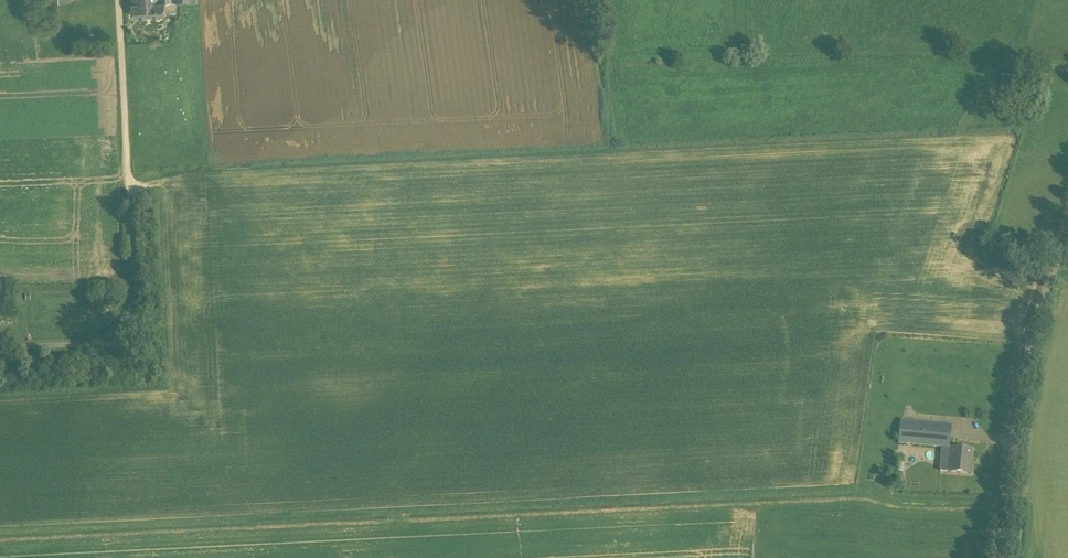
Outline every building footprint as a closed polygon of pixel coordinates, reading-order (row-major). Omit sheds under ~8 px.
[(166,15),(166,2),(197,0),(134,0),(134,4),(131,4),(132,17),(166,15)] [(949,449),(952,424),(900,420),(898,445),(949,449)] [(971,475),(974,451),(951,448),(949,473),(971,475)]
